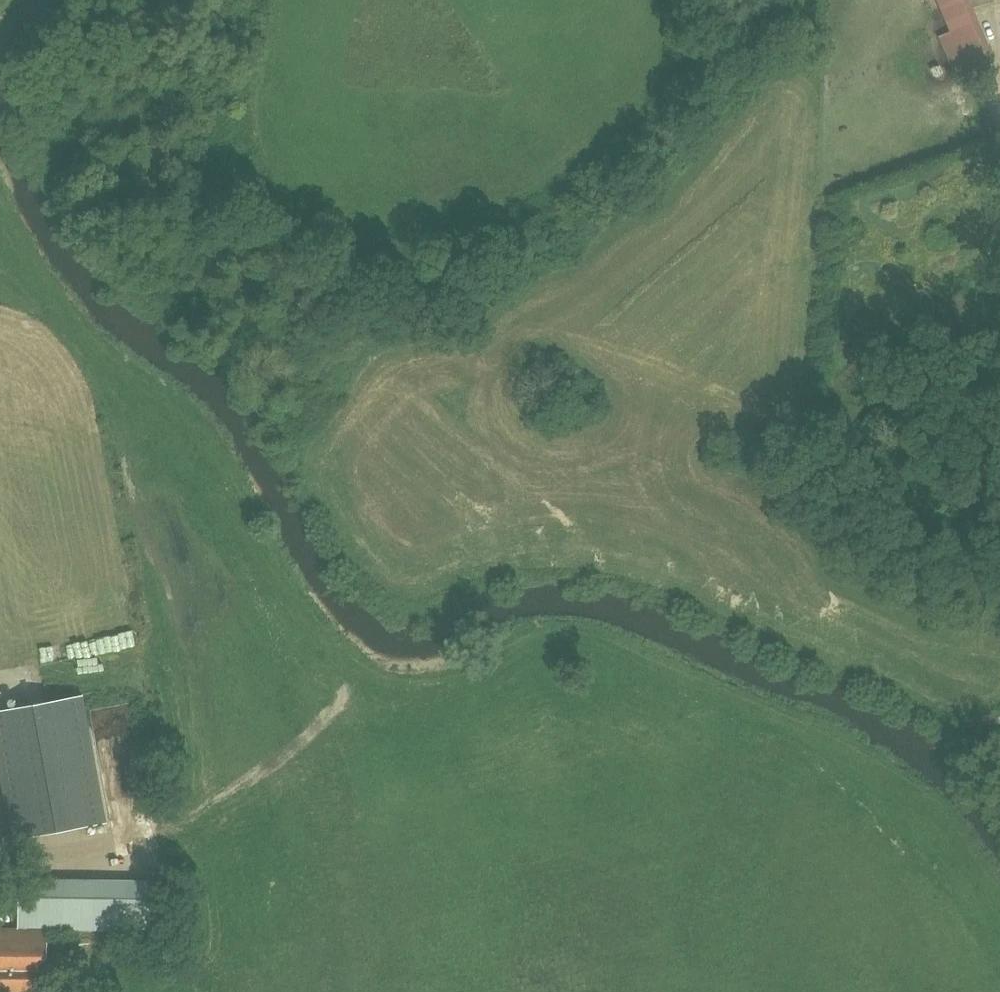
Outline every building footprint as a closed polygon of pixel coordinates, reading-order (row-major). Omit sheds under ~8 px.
[(965,63),(989,53),(975,21),(972,23),(962,0),(938,0),(952,34),(941,39),(952,64),(964,59),(965,63)] [(82,696),(0,711),(0,775),(12,839),(105,821),(82,696)] [(25,913),(24,929),(48,930),(48,912),(43,912),(44,897),(35,897),(35,881),(19,881),(18,912),(25,913)] [(48,930),(24,929),(18,929),(0,929),(0,991),(47,991),(48,930)]
